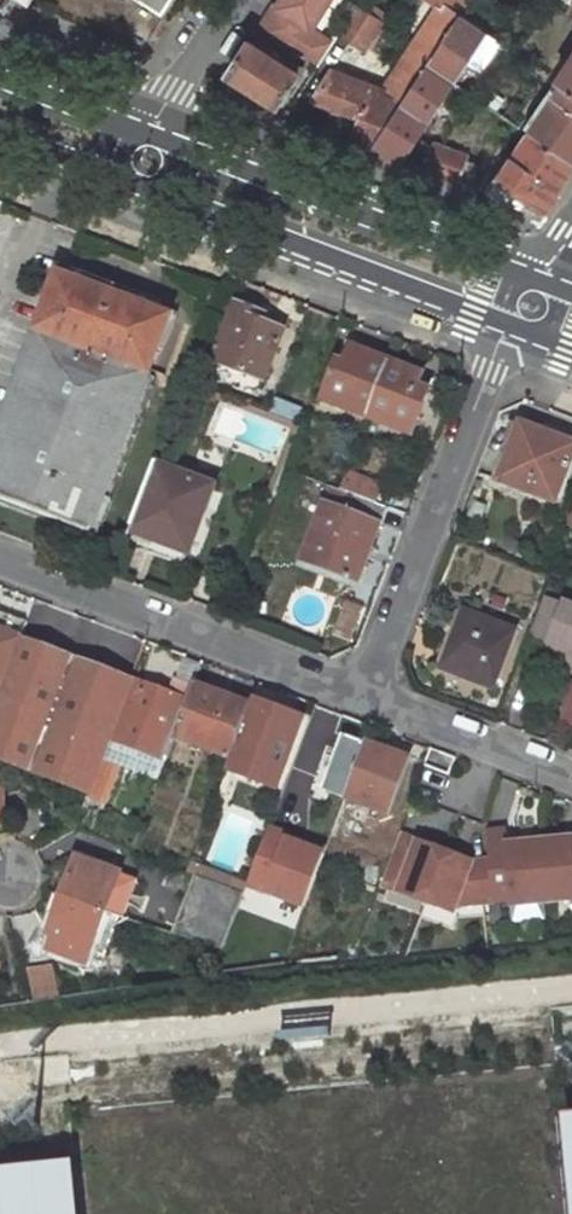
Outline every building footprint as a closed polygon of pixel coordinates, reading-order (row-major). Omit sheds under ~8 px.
[(166,9),(172,0),(152,0),(166,9)] [(277,6),(274,4),(256,32),(264,37),(263,39),(275,47),(275,45),(294,57),(298,52),(319,65),(333,42),(313,28),(331,0),(281,0),(277,6)] [(440,8),(383,94),(403,102),(428,64),(461,13),(471,0),(428,0),(440,8)] [(358,4),(340,31),(366,48),(384,21),(358,4)] [(485,29),(461,13),(428,64),(452,80),(485,29)] [(299,72),(270,53),(275,47),(263,39),(258,46),(249,40),(229,72),(279,104),(299,72)] [(557,80),(563,84),(571,90),(571,58),(557,80)] [(452,80),(428,64),(403,102),(373,148),(400,158),(452,80)] [(383,94),(332,75),(315,100),(360,117),(353,140),(373,148),(403,102),(383,94)] [(563,84),(556,96),(531,132),(571,160),(571,90),(563,84)] [(531,132),(490,193),(542,212),(571,168),(571,160),(531,132)] [(436,144),(423,167),(459,180),(469,155),(442,147),(436,144)] [(63,277),(0,445),(0,498),(95,535),(173,318),(63,277)] [(220,285),(213,305),(224,309),(231,288),(220,285)] [(269,316),(237,304),(213,369),(267,388),(285,336),(264,328),(269,316)] [(385,359),(346,344),(326,397),(365,411),(385,359)] [(432,378),(385,359),(365,411),(363,416),(410,434),(432,378)] [(520,426),(498,482),(557,505),(571,467),(571,446),(520,426)] [(192,552),(219,483),(162,462),(139,522),(175,536),(172,544),(192,552)] [(348,491),(374,501),(380,485),(346,471),(340,488),(348,491)] [(341,509),(327,503),(306,560),(358,581),(387,506),(374,501),(348,491),(341,509)] [(545,597),(530,636),(548,643),(565,649),(562,659),(559,666),(571,671),(571,607),(545,597)] [(22,637),(28,622),(25,620),(0,611),(0,695),(22,637)] [(463,611),(441,668),(494,688),(516,631),(463,611)] [(22,637),(0,695),(0,760),(91,793),(104,758),(111,740),(135,680),(22,637)] [(562,659),(565,649),(548,643),(545,652),(562,659)] [(111,740),(169,762),(178,738),(191,702),(135,680),(111,740)] [(251,706),(197,686),(191,702),(178,738),(231,758),(233,753),(251,706)] [(561,722),(571,726),(571,692),(561,722)] [(305,719),(285,711),(281,721),(274,718),(278,709),(254,699),(251,706),(233,753),(272,768),(284,772),(286,768),(305,719)] [(366,745),(342,735),(322,789),(346,799),(366,745)] [(388,814),(408,760),(366,745),(346,799),(388,814)] [(454,758),(430,749),(424,766),(448,775),(454,758)] [(112,810),(129,767),(104,758),(91,793),(88,800),(112,810)] [(284,772),(272,768),(267,779),(285,785),(292,770),(286,768),(284,772)] [(287,835),(268,828),(247,883),(304,905),(323,854),(286,840),(287,835)] [(325,849),(287,835),(286,840),(323,854),(325,849)] [(400,835),(382,885),(451,911),(454,904),(511,899),(511,904),(543,902),(571,899),(571,839),(506,845),(508,859),(471,862),(400,835)] [(75,858),(62,894),(47,934),(53,937),(49,950),(85,963),(90,951),(104,911),(117,916),(122,918),(135,881),(118,875),(119,874),(75,858)] [(187,872),(196,876),(199,877),(203,868),(190,864),(187,872)] [(233,880),(203,868),(199,877),(229,889),(233,880)] [(222,949),(243,894),(229,889),(199,877),(196,876),(174,933),(222,949)] [(233,880),(229,889),(243,894),(246,885),(233,880)] [(543,902),(511,904),(512,920),(545,917),(543,902)] [(500,905),(489,906),(490,923),(501,922),(500,905)] [(104,911),(90,951),(103,955),(117,916),(104,911)] [(51,966),(29,971),(35,999),(58,994),(51,966)] [(546,1111),(556,1213),(571,1213),(571,1108),(546,1111)] [(0,1164),(0,1213),(63,1213),(57,1156),(0,1164)]
